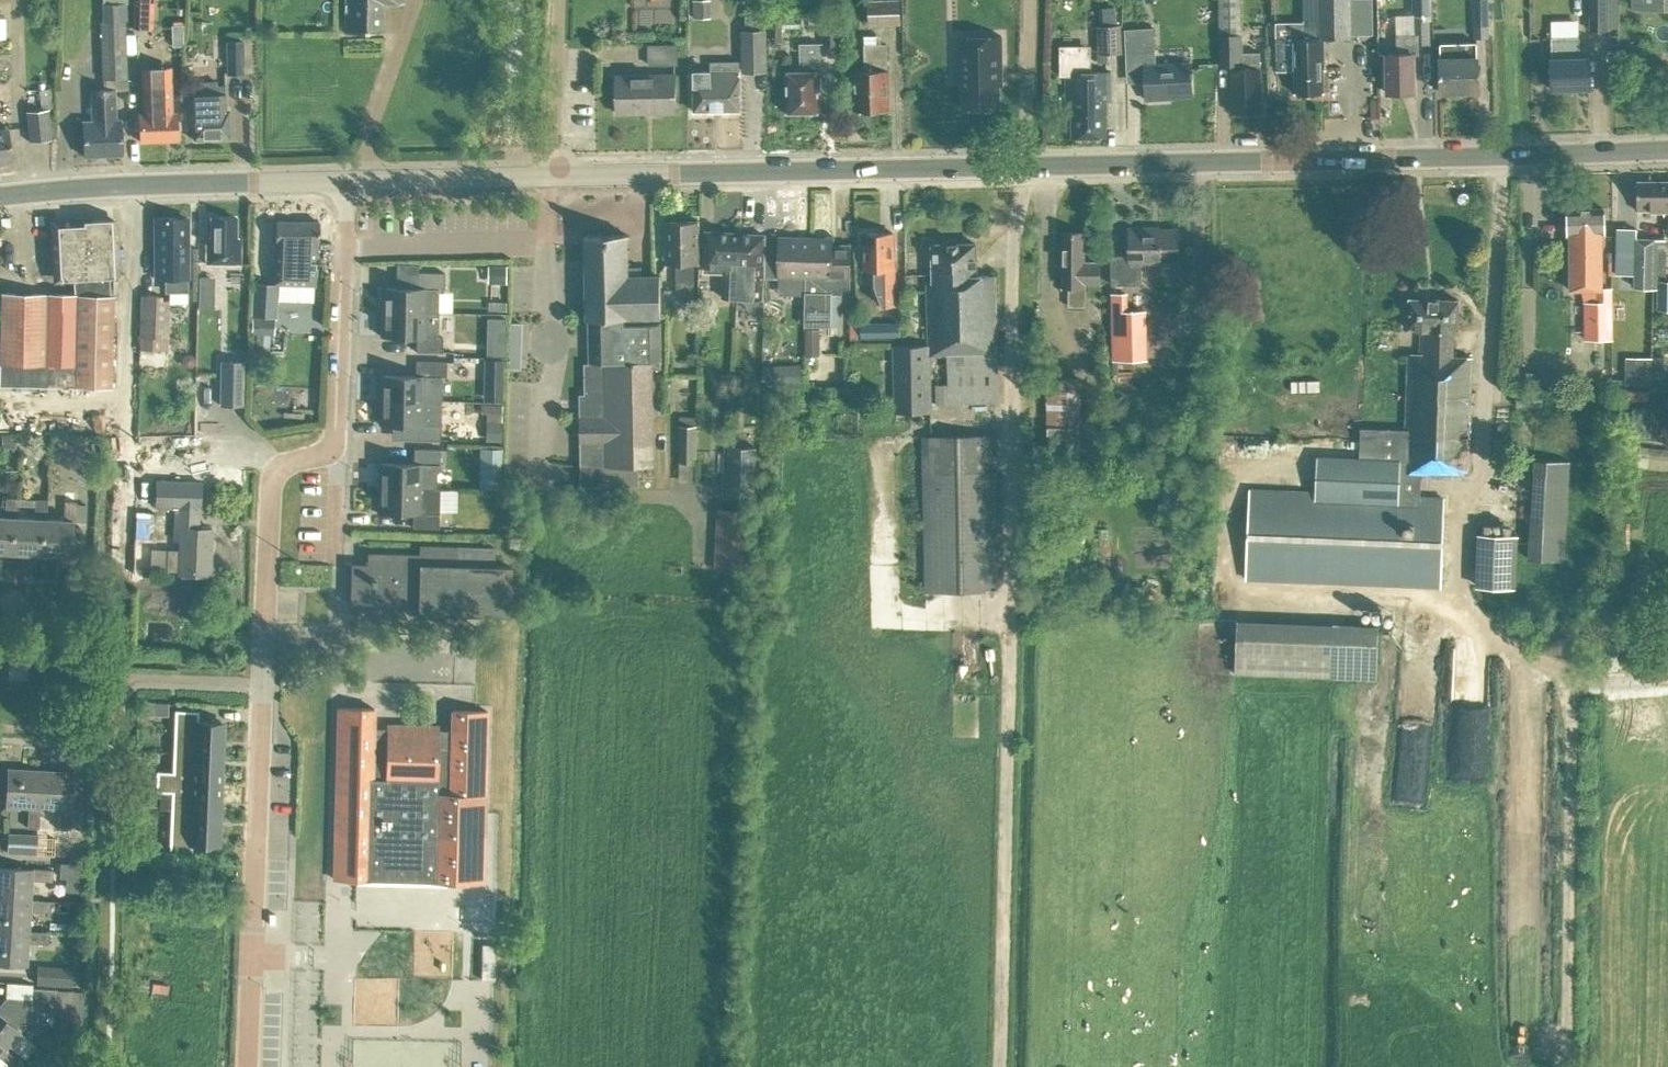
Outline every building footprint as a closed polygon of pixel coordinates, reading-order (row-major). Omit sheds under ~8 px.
[(153,0),(133,0),(132,28),(152,28),(153,0)] [(345,31),(382,29),(383,2),(403,3),(403,0),(345,0),(345,31)] [(694,18),(711,17),(710,0),(693,0),(694,18)] [(896,24),(901,24),(900,0),(868,0),(863,0),(864,24),(869,24),(869,25),(896,24)] [(1241,33),(1242,33),(1241,0),(1220,0),(1220,33),(1241,33)] [(1325,38),(1351,37),(1351,0),(1305,0),(1305,36),(1275,38),(1276,70),(1295,70),(1295,93),(1324,92),(1323,69),(1325,69),(1325,38)] [(1414,15),(1429,15),(1432,15),(1432,0),(1413,0),(1414,15)] [(1475,37),(1489,37),(1488,0),(1474,0),(1475,37)] [(1609,29),(1609,27),(1614,27),(1614,0),(1590,0),(1590,29),(1609,29)] [(1633,8),(1667,9),(1667,0),(1633,0),(1633,8)] [(102,78),(120,78),(121,89),(127,89),(125,20),(127,20),(126,2),(101,3),(102,21),(100,21),(102,78)] [(1355,38),(1379,38),(1379,2),(1355,2),(1355,38)] [(766,71),(765,29),(765,8),(745,9),(745,30),(742,30),(743,66),(745,66),(745,71),(766,71)] [(823,14),(824,44),(841,44),(840,14),(823,14)] [(1397,52),(1387,53),(1387,92),(1414,91),(1413,53),(1415,53),(1415,43),(1430,43),(1429,15),(1414,15),(1414,34),(1397,34),(1397,52)] [(1577,36),(1579,36),(1578,18),(1551,19),(1552,37),(1554,37),(1577,36)] [(1095,25),(1097,53),(1122,51),(1120,24),(1095,25)] [(1156,64),(1155,49),(1154,27),(1125,28),(1127,74),(1144,73),(1146,98),(1164,98),(1164,95),(1193,93),(1191,63),(1156,64)] [(1242,62),(1242,52),(1241,33),(1219,34),(1220,63),(1238,63),(1242,62)] [(1002,35),(958,36),(958,63),(963,63),(963,86),(964,107),(999,107),(998,85),(1003,85),(1002,35)] [(1590,87),(1590,56),(1579,56),(1579,36),(1577,36),(1554,37),(1552,37),(1553,57),(1550,57),(1551,88),(1590,87)] [(226,73),(244,73),(243,39),(225,40),(226,73)] [(1478,56),(1477,56),(1476,42),(1461,42),(1440,43),(1441,57),(1439,57),(1440,91),(1479,90),(1478,56)] [(819,43),(800,43),(801,71),(788,71),(788,110),(818,109),(818,87),(820,87),(820,70),(819,43)] [(677,63),(678,44),(649,45),(649,64),(677,63)] [(853,86),(855,86),(856,109),(889,108),(888,70),(887,44),(865,44),(865,70),(853,71),(853,86)] [(1106,136),(1106,98),(1111,98),(1111,70),(1088,70),(1088,47),(1061,49),(1061,75),(1066,75),(1066,99),(1072,99),(1072,136),(1106,136)] [(1238,63),(1238,68),(1232,68),(1232,112),(1261,111),(1260,51),(1242,52),(1242,62),(1238,63)] [(710,70),(694,70),(694,111),(741,110),(740,69),(739,61),(710,62),(710,70)] [(143,113),(138,114),(139,142),(178,141),(177,112),(171,112),(170,86),(170,67),(141,68),(142,87),(143,113)] [(675,74),(616,75),(617,112),(676,111),(675,74)] [(199,81),(199,95),(185,95),(186,122),(192,122),(193,139),(230,138),(228,109),(225,109),(225,92),(224,92),(224,84),(215,84),(215,80),(199,81)] [(113,90),(91,91),(92,121),(83,121),(84,154),(121,153),(119,120),(114,120),(113,90)] [(48,108),(26,111),(29,141),(51,139),(48,108)] [(0,129),(0,162),(12,161),(7,128),(0,129)] [(1637,180),(1637,210),(1664,210),(1664,214),(1667,214),(1667,180),(1637,180)] [(1602,288),(1602,234),(1604,234),(1604,207),(1567,209),(1568,235),(1570,235),(1570,289),(1597,289),(1597,302),(1585,303),(1585,338),(1612,337),(1612,288),(1602,288)] [(188,219),(176,219),(176,217),(154,217),(154,278),(168,278),(168,291),(187,291),(198,291),(198,277),(188,277),(188,246),(188,219)] [(236,217),(210,217),(210,236),(206,236),(206,263),(240,263),(240,236),(236,236),(236,217)] [(114,246),(112,220),(54,223),(57,271),(64,271),(65,276),(117,274),(119,246),(114,246)] [(699,220),(666,221),(667,263),(678,263),(678,287),(694,287),(693,263),(699,263),(699,220)] [(313,283),(315,246),(317,247),(318,221),(276,221),(274,282),(313,283)] [(1129,254),(1112,255),(1112,284),(1141,283),(1141,260),(1179,260),(1178,229),(1149,230),(1149,227),(1128,228),(1129,254)] [(1666,237),(1637,236),(1638,231),(1618,230),(1615,274),(1634,275),(1634,286),(1659,287),(1663,288),(1664,280),(1666,237)] [(741,258),(741,233),(707,231),(704,271),(724,272),(723,297),(740,297),(741,258)] [(896,304),(896,268),(895,253),(893,254),(892,231),(864,232),(865,254),(862,254),(863,269),(874,269),(875,283),(883,305),(896,304)] [(1085,305),(1085,283),(1100,283),(1101,261),(1084,260),(1084,231),(1062,231),(1062,285),(1070,285),(1070,305),(1085,305)] [(741,258),(740,297),(745,297),(748,304),(758,304),(761,298),(763,298),(765,234),(741,233),(741,258)] [(593,318),(594,363),(585,363),(586,395),(590,399),(590,411),(581,411),(581,441),(582,465),(604,465),(638,464),(654,464),(652,367),(662,367),(660,322),(655,322),(655,316),(661,316),(660,274),(642,274),(642,266),(628,267),(628,234),(585,235),(587,318),(593,318)] [(812,262),(812,237),(779,236),(779,276),(805,276),(805,325),(840,325),(841,292),(824,292),(826,261),(812,262)] [(832,237),(812,237),(812,262),(826,261),(824,292),(841,292),(841,288),(850,287),(849,245),(832,245),(832,237)] [(928,344),(894,345),(896,403),(931,402),(930,355),(947,355),(948,383),(936,383),(937,402),(999,401),(996,274),(976,275),(976,242),(932,243),(933,282),(927,282),(928,344)] [(487,265),(487,282),(505,282),(505,265),(487,265)] [(417,287),(381,286),(381,311),(438,312),(438,288),(443,288),(443,273),(417,272),(417,287)] [(216,278),(198,277),(198,291),(201,291),(216,291),(216,278)] [(1659,287),(1659,309),(1667,309),(1667,280),(1664,280),(1663,288),(1659,287)] [(274,313),(275,286),(254,285),(253,313),(274,313)] [(216,309),(216,291),(201,291),(201,309),(216,309)] [(73,385),(111,386),(113,295),(75,295),(75,294),(1,293),(0,325),(0,385),(73,386),(73,385)] [(1111,321),(1126,321),(1126,293),(1111,293),(1111,321)] [(158,295),(139,294),(138,336),(142,336),(141,349),(167,350),(169,299),(158,298),(158,295)] [(1459,299),(1409,298),(1408,328),(1421,328),(1420,354),(1453,355),(1454,329),(1458,329),(1459,299)] [(487,300),(487,310),(504,310),(504,300),(487,300)] [(438,312),(381,311),(380,335),(416,336),(415,351),(442,351),(442,336),(437,336),(438,312)] [(252,317),(251,333),(273,334),(274,317),(252,317)] [(503,336),(503,317),(488,317),(488,336),(503,336)] [(885,322),(884,336),(896,336),(896,322),(885,322)] [(820,328),(807,328),(806,354),(820,355),(820,328)] [(1651,384),(1651,356),(1625,356),(1625,383),(1651,384)] [(1653,382),(1666,382),(1666,356),(1653,356),(1653,382)] [(503,379),(503,357),(484,357),(483,378),(503,379)] [(243,360),(219,359),(218,404),(242,405),(243,360)] [(379,374),(379,399),(423,400),(441,400),(441,376),(446,376),(446,361),(415,360),(415,375),(379,374)] [(802,363),(767,365),(768,385),(803,383),(802,363)] [(1079,448),(1080,377),(1048,377),(1048,449),(1079,448)] [(1649,390),(1624,389),(1624,399),(1649,400),(1649,390)] [(379,399),(378,423),(414,424),(414,439),(440,439),(440,424),(441,400),(423,400),(379,399)] [(679,461),(680,461),(679,482),(697,482),(698,461),(697,461),(698,415),(680,415),(679,461)] [(500,443),(501,421),(486,420),(485,442),(500,443)] [(19,434),(2,434),(2,448),(15,447),(15,438),(19,438),(19,434)] [(926,591),(998,590),(995,434),(924,435),(926,591)] [(69,440),(56,439),(55,448),(68,449),(69,440)] [(729,446),(728,485),(727,492),(754,493),(756,447),(729,446)] [(378,462),(377,486),(435,488),(436,472),(439,469),(439,464),(440,449),(413,448),(413,463),(378,462)] [(1055,453),(1056,496),(1083,496),(1083,473),(1081,473),(1080,453),(1055,453)] [(1572,554),(1575,455),(1540,454),(1537,553),(1572,554)] [(1249,490),(1245,576),(1441,584),(1445,498),(1422,497),(1423,471),(1404,470),(1405,462),(1318,459),(1316,493),(1249,490)] [(604,465),(582,465),(582,484),(638,483),(638,464),(604,465)] [(480,466),(479,484),(497,485),(498,467),(480,466)] [(210,574),(212,528),(192,527),(193,508),(199,508),(201,481),(157,479),(155,506),(174,507),(173,539),(179,539),(179,550),(168,549),(167,569),(178,570),(178,573),(210,574)] [(377,486),(376,511),(412,512),(412,527),(438,527),(438,512),(439,488),(435,488),(377,486)] [(16,517),(17,498),(5,497),(4,516),(0,516),(0,551),(11,552),(13,516),(16,517)] [(13,516),(11,552),(40,553),(42,518),(46,518),(47,499),(35,499),(34,518),(16,517),(13,516)] [(42,518),(40,553),(70,555),(71,521),(75,521),(76,501),(64,500),(63,519),(46,518),(42,518)] [(749,569),(752,508),(717,507),(715,568),(749,569)] [(1482,533),(1480,586),(1516,587),(1518,534),(1482,533)] [(508,613),(509,566),(494,565),(494,545),(456,545),(419,544),(418,553),(368,552),(368,564),(351,563),(350,604),(418,605),(418,610),(508,613)] [(1378,626),(1238,620),(1235,672),(1376,678),(1378,626)] [(300,704),(303,714),(322,710),(320,700),(300,704)] [(340,707),(334,878),(482,882),(487,710),(453,709),(452,729),(438,729),(439,726),(386,724),(386,728),(373,727),(373,708),(340,707)] [(199,710),(175,709),(174,750),(221,752),(222,721),(198,720),(199,710)] [(221,752),(174,750),(173,770),(157,770),(156,780),(219,783),(221,752)] [(157,770),(157,766),(135,765),(134,779),(156,780),(157,770)] [(38,807),(40,769),(7,768),(5,805),(28,807),(27,827),(38,827),(39,807),(38,807)] [(71,771),(40,769),(38,807),(39,807),(59,808),(58,828),(69,829),(71,808),(69,808),(71,771)] [(156,790),(156,780),(134,779),(134,793),(156,794),(156,790)] [(219,783),(156,780),(156,790),(172,791),(171,811),(218,813),(219,783)] [(218,813),(171,811),(169,853),(193,854),(193,843),(217,844),(218,813)] [(7,853),(36,854),(37,834),(8,832),(7,853)] [(78,878),(79,863),(60,862),(59,876),(78,878)] [(30,899),(31,879),(51,880),(52,869),(31,867),(31,869),(0,867),(0,898),(30,900),(30,899)] [(28,932),(28,930),(30,910),(50,911),(50,900),(30,899),(30,900),(0,898),(0,930),(28,932)] [(0,930),(0,963),(26,964),(27,941),(48,943),(48,931),(28,930),(28,932),(0,930)] [(494,978),(495,943),(481,943),(480,978),(494,978)] [(37,964),(36,983),(71,985),(72,966),(37,964)] [(8,1044),(20,1030),(30,1018),(30,1009),(79,1014),(81,992),(31,987),(30,1000),(6,998),(0,1005),(0,1053),(8,1044)] [(20,1030),(8,1044),(24,1057),(35,1043),(20,1030)]
